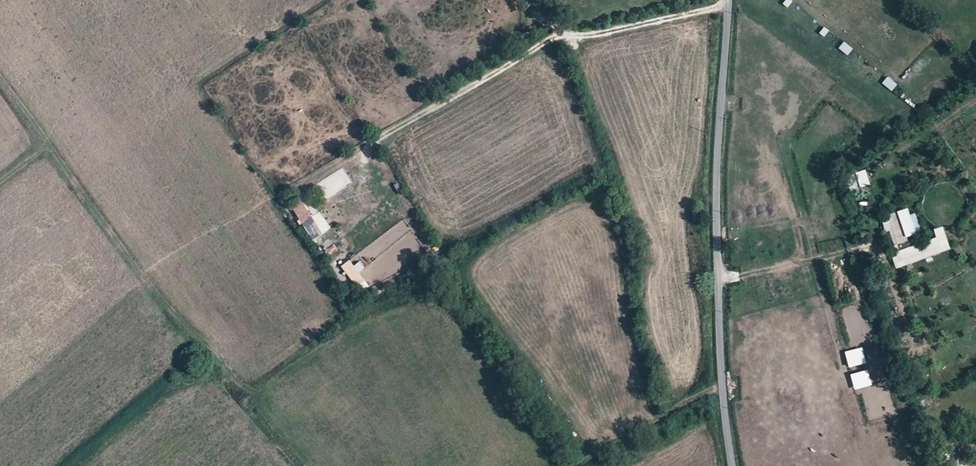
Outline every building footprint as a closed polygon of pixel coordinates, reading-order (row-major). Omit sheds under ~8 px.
[(847,55),(853,48),(843,41),(838,49),(847,55)] [(887,77),(882,83),(892,91),(897,84),(887,77)] [(342,167),(315,185),(325,200),(352,182),(342,167)] [(844,176),(849,194),(862,190),(857,172),(844,176)] [(291,205),(300,219),(310,212),(301,199),(291,205)] [(693,210),(696,221),(704,219),(701,208),(693,210)] [(895,268),(950,251),(943,227),(932,230),(935,239),(898,250),(897,244),(907,241),(899,213),(883,218),(894,256),(891,257),(895,268)] [(308,224),(322,237),(327,232),(312,218),(308,224)] [(340,266),(357,288),(366,282),(349,260),(340,266)] [(848,368),(866,364),(862,348),(844,352),(848,368)] [(850,375),(854,390),(872,386),(868,370),(850,375)]
